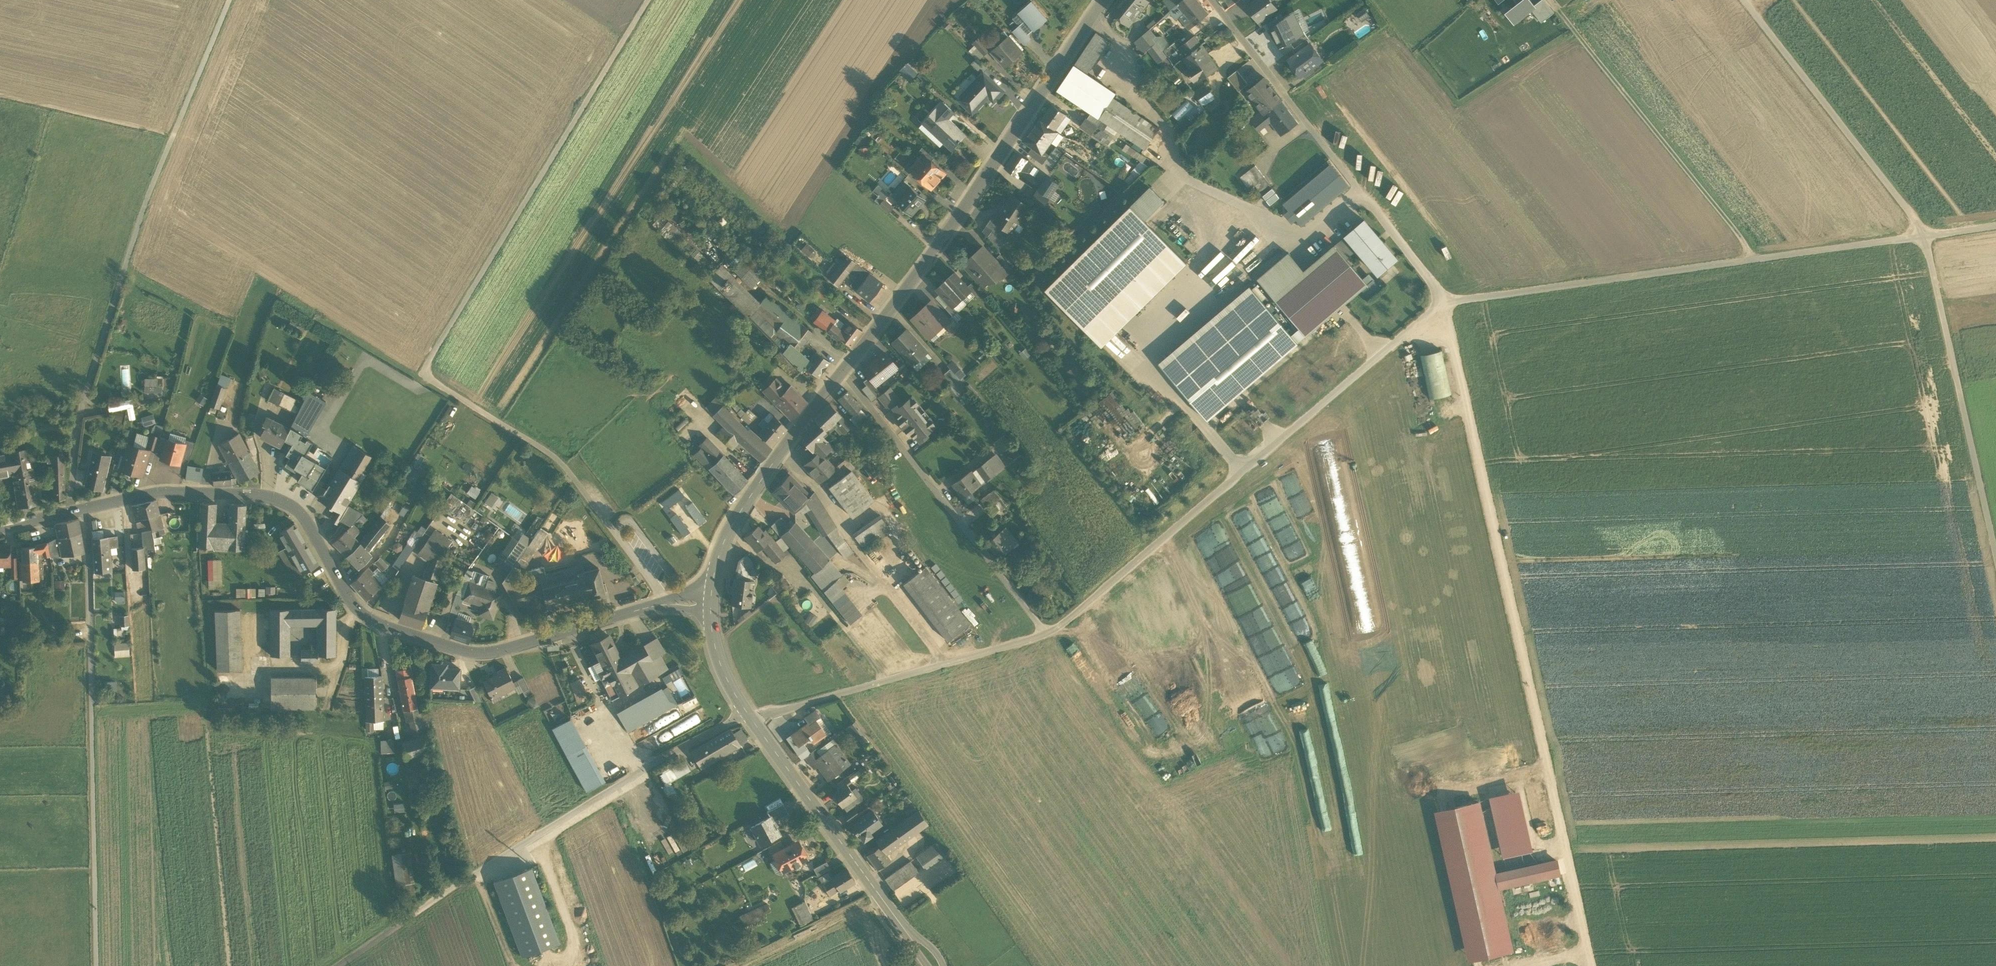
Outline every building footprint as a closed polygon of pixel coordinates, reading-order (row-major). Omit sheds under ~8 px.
[(1129,24),(1146,3),(1143,0),(1119,0),(1111,10),(1129,24)] [(1170,10),(1176,5),(1182,0),(1166,0),(1164,2),(1170,10)] [(1183,14),(1194,26),(1209,14),(1197,0),(1182,0),(1176,5),(1183,14)] [(1249,9),(1258,2),(1256,0),(1242,0),(1249,9)] [(1258,21),(1269,14),(1274,10),(1269,3),(1271,2),(1270,0),(1256,0),(1258,2),(1249,9),(1258,21)] [(1530,0),(1523,0),(1518,4),(1505,14),(1514,25),(1532,11),(1536,8),(1534,5),(1530,0)] [(1534,5),(1536,8),(1532,11),(1541,23),(1554,12),(1544,0),(1541,0),(1534,5)] [(1019,13),(1027,22),(1034,29),(1035,30),(1038,27),(1039,28),(1044,23),(1044,22),(1047,19),(1031,1),(1019,12),(1019,13)] [(1183,14),(1176,5),(1170,10),(1171,10),(1168,12),(1173,17),(1175,16),(1177,19),(1179,18),(1183,14)] [(1363,21),(1371,15),(1364,6),(1356,12),(1363,21)] [(1300,23),(1305,33),(1310,30),(1299,8),(1294,11),(1300,23)] [(1295,26),(1300,23),(1294,11),(1288,16),(1295,26)] [(1013,18),(1019,25),(1021,27),(1027,22),(1019,13),(1013,18)] [(1189,30),(1194,26),(1183,14),(1179,18),(1189,30)] [(1272,18),(1269,14),(1258,21),(1257,22),(1261,27),(1272,18)] [(1276,16),(1266,23),(1270,29),(1280,22),(1276,16)] [(1280,22),(1270,29),(1279,47),(1290,42),(1297,39),(1300,37),(1305,33),(1300,23),(1295,26),(1288,16),(1280,22)] [(1028,35),(1034,29),(1027,22),(1021,27),(1028,35)] [(1013,31),(1024,44),(1031,39),(1028,35),(1021,27),(1019,25),(1013,31)] [(1134,43),(1143,53),(1148,49),(1155,44),(1157,42),(1154,39),(1156,36),(1150,29),(1134,43)] [(996,47),(1009,36),(1003,30),(991,41),(996,47)] [(1308,38),(1305,33),(1300,37),(1303,42),(1308,38)] [(1096,34),(1074,66),(1087,75),(1108,42),(1096,34)] [(992,51),(1003,64),(1020,49),(1009,36),(996,47),(992,51)] [(1163,36),(1156,36),(1154,39),(1157,42),(1155,44),(1162,52),(1163,51),(1170,45),(1163,36)] [(975,44),(983,54),(989,49),(979,37),(973,42),(975,44)] [(1181,54),(1184,58),(1200,45),(1195,37),(1180,47),(1177,48),(1181,54)] [(1292,50),(1296,55),(1310,44),(1307,39),(1292,50)] [(1163,51),(1165,52),(1175,45),(1177,48),(1180,47),(1175,41),(1170,45),(1163,51)] [(1294,48),(1290,42),(1279,47),(1284,55),(1294,48)] [(969,51),(976,58),(979,60),(984,55),(983,54),(975,44),(969,51)] [(1162,52),(1155,44),(1148,49),(1159,63),(1166,57),(1162,52)] [(1289,60),(1300,76),(1302,75),(1312,68),(1322,60),(1310,44),(1296,55),(1289,60)] [(1165,52),(1167,56),(1173,51),(1177,48),(1175,45),(1165,52)] [(1201,46),(1200,45),(1184,58),(1189,68),(1186,70),(1189,75),(1190,76),(1194,83),(1216,68),(1201,46)] [(1173,55),(1175,59),(1181,54),(1177,48),(1173,51),(1174,54),(1173,55)] [(988,68),(979,60),(976,58),(971,63),(982,74),(983,72),(988,68)] [(907,63),(900,70),(911,81),(918,73),(907,63)] [(1091,113),(1099,118),(1113,98),(1115,94),(1087,75),(1074,66),(1057,91),(1091,113)] [(1302,75),(1305,80),(1315,73),(1312,68),(1302,75)] [(1228,78),(1239,92),(1248,84),(1237,70),(1231,75),(1228,78)] [(958,99),(973,113),(989,96),(994,101),(1004,91),(983,72),(982,74),(958,99)] [(1261,111),(1263,114),(1281,100),(1264,78),(1246,92),(1261,111)] [(1194,93),(1203,105),(1214,97),(1206,85),(1194,93)] [(1159,129),(1113,98),(1099,118),(1101,120),(1108,125),(1121,133),(1134,142),(1142,148),(1145,150),(1159,129)] [(1298,122),(1281,100),(1263,114),(1264,115),(1264,114),(1270,122),(1280,135),(1298,122)] [(944,143),(951,150),(961,140),(959,139),(964,133),(949,119),(955,112),(943,101),(925,121),(946,140),(944,143)] [(1055,130),(1056,129),(1055,129),(1066,115),(1066,114),(1053,105),(1052,105),(1052,106),(1042,120),(1042,119),(1042,120),(1055,130)] [(1251,120),(1259,130),(1270,122),(1264,114),(1264,115),(1263,114),(1261,111),(1251,120)] [(1091,113),(1086,120),(1096,127),(1101,120),(1099,118),(1091,113)] [(1071,119),(1066,115),(1055,129),(1056,129),(1061,133),(1071,119)] [(1186,116),(1174,128),(1180,134),(1192,123),(1186,116)] [(1058,132),(1055,130),(1042,120),(1040,119),(1024,141),(1032,148),(1042,155),(1044,151),(1051,142),(1055,145),(1056,143),(1058,144),(1064,136),(1058,132)] [(1097,127),(1096,127),(1086,120),(1085,119),(1080,126),(1092,135),(1097,127)] [(1097,127),(1103,132),(1108,125),(1101,120),(1096,127),(1097,127)] [(940,146),(944,143),(946,140),(925,121),(919,127),(940,146)] [(1108,125),(1103,132),(1105,133),(1112,138),(1113,138),(1116,140),(1121,133),(1108,125)] [(1092,135),(1100,140),(1105,133),(1103,132),(1097,127),(1092,135)] [(1112,138),(1105,133),(1100,140),(1108,145),(1113,139),(1112,138)] [(1131,148),(1139,153),(1142,148),(1134,142),(1131,148)] [(1131,148),(1126,144),(1122,149),(1143,163),(1146,158),(1139,153),(1131,148)] [(924,154),(931,161),(935,156),(923,146),(919,151),(924,155),(924,154)] [(868,147),(859,148),(860,156),(869,155),(868,147)] [(1028,154),(1043,164),(1049,155),(1044,151),(1042,155),(1032,148),(1028,154)] [(1006,168),(1028,183),(1032,177),(1028,174),(1033,166),(1033,165),(1016,153),(1006,168)] [(924,155),(917,162),(938,181),(945,173),(938,167),(938,165),(934,162),(933,162),(931,161),(924,154),(924,155)] [(931,188),(938,181),(917,162),(911,169),(919,177),(919,179),(923,182),(924,182),(931,188)] [(1040,170),(1033,166),(1028,174),(1032,177),(1034,178),(1040,170)] [(1132,173),(1137,176),(1142,171),(1137,166),(1131,172),(1132,173)] [(1271,185),(1264,176),(1255,184),(1250,178),(1260,170),(1256,166),(1240,178),(1250,190),(1256,185),(1261,192),(1271,185)] [(1290,210),(1285,214),(1291,221),(1296,217),(1301,223),(1347,185),(1331,166),(1285,204),(1290,210)] [(1264,176),(1260,170),(1250,178),(1255,184),(1264,176)] [(1137,176),(1132,173),(1125,180),(1129,184),(1137,176)] [(1034,178),(1032,177),(1028,183),(1033,186),(1037,180),(1034,178)] [(1037,190),(1049,198),(1054,191),(1058,185),(1046,177),(1037,190)] [(895,195),(901,200),(912,187),(905,180),(894,193),(896,195),(895,195)] [(879,195),(875,199),(880,204),(889,194),(878,185),(873,190),(879,195)] [(1103,191),(1100,191),(1100,200),(1116,200),(1116,186),(1103,187),(1103,191)] [(925,199),(912,187),(901,200),(899,203),(911,214),(925,199)] [(1150,188),(1131,206),(1144,219),(1163,200),(1150,188)] [(1042,208),(1049,198),(1037,190),(1030,200),(1042,208)] [(1060,194),(1054,191),(1049,198),(1055,201),(1060,194)] [(1006,228),(1011,231),(1019,220),(1020,221),(1021,219),(1029,207),(1012,196),(996,220),(995,221),(1006,228)] [(880,204),(889,212),(893,207),(884,199),(880,204)] [(1055,208),(1047,203),(1043,209),(1051,214),(1055,208)] [(1084,329),(1169,245),(1144,219),(1131,206),(1045,290),(1084,329)] [(993,230),(1001,236),(1006,228),(995,221),(996,220),(992,218),(986,226),(993,230)] [(671,219),(664,225),(677,241),(684,236),(671,219)] [(1028,223),(1021,219),(1020,221),(1012,232),(1011,233),(1018,239),(1028,223)] [(1019,220),(1011,231),(1012,232),(1020,221),(1019,220)] [(1357,250),(1378,275),(1397,259),(1364,220),(1345,236),(1357,250)] [(1001,236),(993,230),(991,231),(1005,241),(1011,233),(1012,232),(1011,231),(1006,228),(1001,236)] [(987,237),(999,251),(1006,241),(1005,241),(991,231),(987,237)] [(1334,245),(1346,259),(1357,250),(1345,236),(1334,245)] [(807,243),(801,250),(808,256),(814,249),(807,243)] [(1169,245),(1084,329),(1102,347),(1187,262),(1169,245)] [(1278,304),(1299,328),(1305,336),(1306,336),(1362,289),(1367,284),(1363,279),(1346,259),(1334,245),(1304,271),(1289,253),(1257,280),(1278,304)] [(984,247),(981,250),(991,262),(995,259),(984,247)] [(964,264),(982,284),(992,275),(993,276),(999,271),(1004,277),(1008,274),(995,259),(991,262),(981,250),(964,264)] [(1010,250),(1005,255),(1011,263),(1017,258),(1010,250)] [(995,259),(1008,274),(1013,269),(1000,254),(995,259)] [(829,279),(838,287),(850,270),(856,263),(847,256),(829,279)] [(731,269),(740,277),(751,265),(742,257),(731,269)] [(858,276),(864,281),(870,274),(856,263),(850,270),(858,276)] [(762,275),(751,265),(740,277),(751,287),(762,275)] [(708,278),(723,292),(733,282),(718,268),(708,278)] [(955,272),(946,280),(962,299),(971,291),(972,290),(968,286),(955,272)] [(1369,273),(1363,279),(1367,284),(1362,289),(1363,290),(1372,282),(1375,280),(1369,273)] [(856,291),(868,301),(868,300),(881,283),(870,274),(864,281),(857,290),(856,291)] [(983,285),(993,276),(992,275),(982,284),(983,285)] [(851,285),(857,290),(864,281),(858,276),(851,285)] [(954,307),(962,299),(946,280),(936,289),(940,293),(949,303),(953,307),(954,307)] [(757,305),(733,282),(723,292),(761,331),(762,331),(771,319),(757,305)] [(971,291),(975,295),(980,291),(972,282),(968,286),(972,290),(971,291)] [(1363,290),(1370,298),(1379,290),(1372,282),(1363,290)] [(822,285),(815,289),(821,299),(828,294),(822,285)] [(1158,363),(1174,382),(1265,304),(1249,286),(1158,363)] [(962,299),(966,303),(975,295),(971,291),(962,299)] [(936,297),(945,307),(949,303),(940,293),(936,297)] [(764,296),(757,305),(771,319),(780,307),(764,296)] [(954,307),(958,311),(958,312),(967,304),(966,303),(962,299),(954,307)] [(932,302),(927,306),(934,314),(939,310),(932,302)] [(945,307),(953,316),(957,312),(958,311),(954,307),(953,307),(949,303),(945,307)] [(1298,342),(1305,336),(1299,328),(1291,335),(1265,304),(1174,382),(1207,421),(1298,343),(1298,342)] [(914,319),(930,336),(935,331),(933,329),(941,322),(943,325),(948,320),(939,310),(934,314),(927,306),(914,319)] [(811,332),(780,307),(771,319),(762,331),(780,349),(793,362),(799,354),(796,352),(811,332)] [(815,322),(826,331),(832,323),(833,324),(835,321),(822,312),(815,322)] [(962,317),(957,312),(953,316),(958,321),(962,317)] [(948,320),(956,328),(960,324),(958,321),(953,316),(948,320)] [(845,330),(843,332),(839,338),(850,347),(862,331),(848,320),(843,327),(842,328),(845,330)] [(948,320),(943,325),(946,328),(951,333),(956,328),(948,320)] [(843,327),(835,321),(833,324),(843,332),(845,330),(842,328),(843,327)] [(933,329),(935,331),(943,325),(941,322),(933,329)] [(838,340),(839,338),(843,332),(833,324),(832,323),(826,331),(838,340)] [(935,331),(930,336),(933,340),(946,328),(943,325),(935,331)] [(893,343),(912,364),(926,351),(909,332),(902,338),(901,336),(893,343)] [(1027,347),(1019,353),(1025,359),(1032,353),(1027,347)] [(773,356),(792,377),(800,370),(793,362),(780,349),(773,356)] [(804,366),(818,377),(829,362),(816,351),(808,361),(799,354),(793,362),(800,370),(801,371),(804,366)] [(931,357),(926,351),(912,364),(917,369),(931,357)] [(1421,355),(1430,400),(1451,396),(1442,351),(1421,355)] [(868,377),(875,385),(876,385),(897,368),(892,362),(885,352),(863,370),(868,377)] [(898,357),(892,362),(897,368),(903,363),(898,357)] [(950,368),(959,378),(965,373),(952,359),(947,364),(950,368)] [(904,364),(897,370),(902,376),(909,370),(904,364)] [(1075,364),(1066,371),(1076,383),(1085,376),(1075,364)] [(940,377),(949,387),(960,379),(959,378),(950,368),(940,377)] [(222,372),(217,386),(225,388),(228,389),(233,375),(222,372)] [(866,385),(876,398),(879,396),(882,393),(876,385),(875,385),(868,377),(863,381),(866,385)] [(909,377),(903,382),(907,387),(913,382),(909,377)] [(162,378),(144,378),(144,392),(162,392),(162,378)] [(763,391),(774,402),(783,392),(773,382),(763,391)] [(790,385),(783,392),(774,402),(790,420),(807,403),(790,385)] [(876,398),(866,385),(861,389),(872,401),(876,398)] [(219,408),(225,388),(217,386),(211,406),(219,408)] [(267,400),(296,414),(299,408),(302,402),(273,388),(267,400)] [(879,396),(890,410),(893,408),(900,402),(889,388),(882,393),(879,396)] [(129,389),(121,391),(122,398),(130,396),(129,389)] [(854,423),(856,422),(864,415),(859,410),(862,407),(856,400),(855,401),(847,391),(838,399),(852,415),(849,418),(854,423)] [(1111,391),(1096,405),(1109,418),(1117,410),(1115,408),(1121,402),(1111,391)] [(309,392),(291,426),(305,435),(325,401),(309,392)] [(706,408),(713,415),(722,406),(728,401),(720,393),(706,408)] [(207,399),(200,394),(195,400),(203,405),(207,399)] [(916,437),(920,442),(927,436),(925,434),(934,426),(928,418),(926,420),(915,407),(918,405),(912,397),(902,405),(900,402),(893,408),(897,413),(895,414),(899,419),(898,420),(908,434),(910,433),(914,438),(916,437)] [(818,423),(827,433),(836,426),(842,433),(850,425),(830,404),(824,409),(814,419),(818,423)] [(731,449),(739,440),(747,431),(722,406),(713,415),(726,428),(717,436),(731,449)] [(741,417),(749,424),(756,415),(748,409),(745,413),(741,417)] [(114,411),(112,420),(121,422),(123,413),(114,411)] [(769,412),(764,419),(768,423),(774,416),(769,412)] [(153,414),(141,417),(144,427),(156,423),(153,414)] [(749,424),(753,427),(760,419),(756,415),(749,424)] [(774,415),(774,416),(768,423),(763,428),(759,433),(771,447),(787,428),(774,415)] [(867,419),(864,415),(856,422),(859,426),(867,419)] [(261,437),(280,446),(284,440),(289,428),(267,416),(263,425),(266,427),(261,437)] [(763,428),(768,423),(764,419),(763,418),(758,424),(763,428)] [(802,466),(818,484),(836,469),(834,467),(827,459),(835,451),(823,437),(827,433),(818,423),(812,428),(814,430),(803,440),(805,443),(810,448),(815,455),(802,466)] [(151,435),(160,437),(163,426),(155,424),(153,427),(151,435)] [(258,435),(261,437),(266,427),(263,425),(258,435)] [(289,457),(284,465),(295,471),(297,469),(302,472),(297,480),(312,490),(319,479),(332,457),(316,448),(314,452),(310,458),(305,455),(308,449),(313,442),(306,438),(305,441),(300,438),(303,434),(290,426),(289,428),(284,440),(291,443),(285,454),(289,457)] [(749,429),(747,431),(739,440),(762,460),(772,449),(770,447),(770,448),(749,429)] [(147,447),(150,437),(137,432),(132,447),(146,451),(147,447)] [(184,444),(185,439),(186,437),(170,433),(168,439),(184,444)] [(228,463),(229,463),(248,452),(239,434),(219,445),(227,461),(225,463),(226,465),(228,464),(228,463)] [(147,447),(156,450),(160,437),(151,435),(150,437),(147,447)] [(1004,435),(994,443),(1002,453),(1012,445),(1004,435)] [(166,439),(160,437),(156,450),(163,452),(166,439)] [(837,440),(847,452),(851,448),(842,437),(837,440)] [(161,459),(179,464),(180,461),(181,456),(184,444),(168,439),(166,439),(163,452),(161,459)] [(181,456),(189,458),(195,442),(185,439),(184,444),(181,456)] [(696,456),(709,469),(723,455),(709,441),(705,441),(701,444),(701,448),(702,449),(696,456)] [(370,456),(353,445),(332,481),(352,494),(365,473),(361,471),(370,456)] [(124,470),(143,475),(150,452),(146,451),(132,447),(128,446),(125,456),(122,456),(118,468),(124,470)] [(1015,447),(1008,452),(1013,459),(1020,454),(1015,447)] [(314,452),(308,449),(305,455),(310,458),(314,452)] [(12,477),(11,472),(33,469),(29,450),(0,455),(0,479),(12,477)] [(249,454),(248,452),(229,463),(240,483),(259,472),(250,456),(252,456),(251,453),(249,454)] [(747,481),(723,455),(709,469),(733,494),(747,481)] [(972,471),(953,484),(963,498),(964,498),(972,492),(981,485),(981,484),(1004,466),(997,456),(990,461),(989,460),(976,469),(978,471),(974,474),(972,471)] [(87,486),(103,490),(110,460),(94,457),(87,486)] [(851,470),(854,468),(846,458),(837,465),(845,475),(851,470)] [(53,463),(53,482),(64,481),(63,459),(53,463)] [(836,469),(842,477),(845,475),(837,465),(834,467),(836,469)] [(420,472),(409,467),(402,478),(413,485),(420,472)] [(860,476),(854,468),(851,470),(857,478),(860,476)] [(38,506),(33,469),(11,472),(12,477),(18,510),(38,506)] [(187,479),(200,481),(201,471),(188,469),(187,479)] [(213,484),(213,487),(231,485),(230,471),(222,472),(222,469),(220,469),(220,473),(212,473),(213,484)] [(874,500),(857,478),(851,470),(845,475),(842,477),(829,487),(852,517),(874,500)] [(773,492),(794,514),(799,509),(804,504),(810,497),(810,496),(789,475),(773,492)] [(114,479),(111,490),(118,492),(121,480),(114,479)] [(312,490),(311,492),(317,496),(317,495),(322,487),(325,482),(319,479),(312,490)] [(65,500),(64,481),(53,482),(54,501),(65,500)] [(322,487),(317,495),(322,498),(320,500),(328,505),(333,508),(338,511),(341,513),(341,512),(352,494),(332,481),(327,490),(322,487)] [(480,491),(471,486),(467,493),(475,499),(480,491)] [(684,495),(679,489),(662,502),(666,509),(684,495)] [(993,516),(1006,507),(994,490),(981,499),(993,516)] [(491,507),(498,497),(491,492),(484,502),(491,507)] [(807,510),(824,536),(828,533),(836,527),(814,492),(810,496),(810,497),(804,504),(807,510)] [(977,498),(972,492),(964,498),(968,504),(977,498)] [(464,502),(451,493),(442,506),(455,515),(464,502)] [(152,530),(152,531),(155,530),(158,530),(164,528),(160,514),(156,500),(131,506),(135,520),(148,517),(152,530)] [(201,502),(200,526),(214,527),(214,525),(215,503),(201,502)] [(473,509),(464,502),(455,515),(466,523),(475,510),(473,509)] [(699,525),(705,520),(692,502),(686,507),(699,525)] [(381,517),(384,519),(392,505),(388,503),(380,516),(381,517)] [(228,520),(245,521),(246,505),(229,504),(228,520)] [(802,514),(807,510),(804,504),(799,509),(802,514)] [(350,527),(351,527),(352,525),(353,525),(356,522),(363,515),(348,506),(340,520),(350,527)] [(408,509),(403,506),(399,513),(404,516),(408,509)] [(338,511),(332,521),(337,524),(343,513),(341,512),(341,513),(338,511)] [(690,531),(677,514),(670,518),(683,536),(690,531)] [(356,522),(360,525),(367,519),(363,515),(356,522)] [(852,534),(860,545),(878,531),(887,526),(879,515),(852,534)] [(364,548),(368,552),(374,545),(383,534),(391,525),(384,519),(381,517),(369,531),(364,536),(365,537),(360,543),(359,543),(360,544),(364,548)] [(781,536),(789,528),(781,517),(771,526),(780,537),(781,536)] [(55,524),(58,539),(81,534),(79,519),(55,524)] [(149,525),(147,519),(136,522),(137,528),(149,525)] [(228,520),(228,526),(227,537),(223,537),(222,549),(243,550),(245,521),(228,520)] [(815,572),(815,573),(829,560),(795,523),(789,528),(781,536),(815,572)] [(287,547),(295,560),(310,551),(294,524),(279,533),(287,547)] [(199,548),(222,549),(223,537),(227,537),(228,526),(214,525),(214,527),(200,526),(199,548)] [(333,543),(346,557),(360,544),(359,543),(360,543),(354,537),(359,532),(352,525),(351,527),(350,527),(347,530),(333,543)] [(417,531),(423,535),(427,529),(421,525),(417,531)] [(520,541),(525,534),(523,533),(525,530),(519,526),(512,536),(518,540),(520,541)] [(762,547),(766,544),(769,541),(766,537),(757,526),(745,537),(757,552),(762,547)] [(878,531),(882,537),(891,531),(887,526),(878,531)] [(541,527),(520,557),(527,562),(548,532),(541,527)] [(828,533),(834,544),(843,538),(836,527),(828,533)] [(1006,527),(1002,531),(1011,542),(1015,538),(1006,527)] [(408,544),(414,548),(423,535),(417,531),(414,529),(407,540),(408,544)] [(443,537),(451,543),(452,541),(435,529),(430,536),(439,542),(443,537)] [(152,530),(142,532),(143,547),(144,547),(144,555),(156,553),(154,544),(153,538),(152,531),(152,530)] [(18,533),(19,546),(32,543),(29,531),(18,533)] [(882,537),(878,531),(860,545),(864,550),(882,537)] [(987,542),(1000,557),(1018,542),(1015,538),(1011,542),(1002,531),(1001,531),(987,542)] [(85,552),(81,534),(58,539),(62,556),(85,552)] [(504,561),(512,566),(532,539),(525,534),(520,541),(518,540),(504,561)] [(769,535),(766,537),(769,541),(766,544),(771,550),(767,554),(776,564),(786,556),(782,550),(775,542),(769,535)] [(447,548),(439,542),(430,536),(418,554),(429,561),(430,561),(441,567),(447,548)] [(508,572),(512,566),(504,561),(518,540),(512,536),(494,562),(508,572)] [(443,537),(439,542),(447,548),(451,543),(443,537)] [(110,572),(108,546),(107,538),(105,538),(94,539),(96,573),(110,572)] [(834,544),(839,551),(847,544),(843,538),(834,544)] [(50,554),(51,558),(62,556),(58,539),(56,539),(48,543),(50,554)] [(775,542),(782,550),(786,547),(780,539),(775,542)] [(38,545),(38,547),(21,548),(22,563),(23,581),(39,581),(38,562),(38,551),(45,551),(45,554),(50,554),(48,543),(38,545)] [(364,548),(360,544),(346,557),(359,569),(372,556),(368,552),(364,548)] [(401,553),(407,557),(414,548),(408,544),(401,553)] [(762,547),(767,554),(771,550),(766,544),(762,547)] [(852,550),(847,544),(839,551),(844,557),(852,550)] [(10,566),(10,557),(10,547),(0,547),(0,565),(3,565),(3,566),(10,566)] [(131,548),(132,570),(145,569),(144,555),(144,547),(143,547),(131,548)] [(310,551),(295,560),(287,547),(279,552),(295,579),(303,574),(318,565),(310,551)] [(391,567),(398,571),(407,557),(401,553),(391,567)] [(750,575),(756,575),(760,572),(748,556),(740,562),(750,575)] [(10,566),(11,579),(20,579),(19,557),(10,557),(10,566)] [(374,562),(382,571),(388,566),(380,557),(374,562)] [(516,563),(523,569),(527,562),(520,557),(516,563)] [(207,560),(208,588),(215,588),(215,584),(222,584),(221,559),(207,560)] [(834,565),(829,560),(815,573),(820,578),(821,578),(834,565)] [(412,581),(405,603),(427,610),(441,567),(430,561),(429,561),(429,562),(431,563),(426,572),(423,582),(417,580),(416,582),(412,581)] [(746,580),(753,581),(756,575),(750,575),(740,562),(735,578),(746,580)] [(516,563),(508,574),(513,583),(523,569),(516,563)] [(465,570),(458,564),(451,573),(458,579),(465,570)] [(11,579),(10,566),(3,566),(3,565),(0,565),(0,582),(11,582),(11,579)] [(837,569),(834,565),(821,578),(825,582),(837,569)] [(536,580),(537,584),(541,583),(547,581),(545,574),(546,574),(544,566),(530,569),(533,581),(536,580)] [(545,574),(547,581),(579,573),(577,566),(546,574),(545,574)] [(903,584),(947,641),(970,624),(925,566),(903,584)] [(369,567),(363,572),(377,588),(382,584),(373,575),(374,574),(373,572),(369,567)] [(373,575),(382,584),(388,579),(378,567),(373,572),(374,574),(373,575)] [(598,568),(579,573),(547,581),(541,583),(545,599),(547,605),(590,594),(591,597),(605,593),(605,592),(607,592),(605,583),(603,584),(598,568)] [(456,594),(464,597),(469,582),(473,571),(467,569),(465,572),(456,594)] [(810,576),(823,592),(835,581),(842,574),(837,569),(825,582),(821,578),(820,578),(815,573),(815,572),(810,576)] [(473,571),(469,582),(464,597),(463,599),(482,605),(479,615),(493,619),(502,593),(494,590),(496,585),(494,582),(488,580),(489,576),(473,570),(473,571)] [(367,601),(379,590),(377,588),(363,572),(351,583),(367,601)] [(526,604),(545,599),(541,583),(537,584),(517,589),(513,583),(508,574),(502,583),(515,606),(526,604)] [(842,574),(835,581),(841,588),(849,581),(842,574)] [(631,578),(635,585),(639,582),(635,575),(631,578)] [(771,585),(779,596),(792,586),(783,575),(771,585)] [(732,605),(750,607),(753,584),(746,583),(746,580),(735,578),(732,605)] [(64,580),(54,581),(55,590),(65,590),(64,580)] [(862,614),(841,588),(835,581),(823,592),(850,624),(862,614)] [(256,588),(236,588),(236,597),(245,597),(245,598),(256,598),(256,588)] [(441,614),(448,617),(456,593),(449,591),(441,614)] [(124,592),(115,592),(115,600),(117,602),(124,601),(124,592)] [(453,604),(461,607),(463,599),(464,597),(456,594),(453,604)] [(526,604),(529,615),(548,610),(547,605),(545,599),(526,604)] [(421,627),(427,610),(405,603),(399,620),(421,627)] [(448,621),(454,623),(456,618),(457,618),(459,612),(461,607),(453,604),(448,621)] [(290,648),(289,622),(289,608),(272,608),(272,654),(290,654),(290,648)] [(319,608),(289,608),(289,622),(319,622),(319,618),(319,608)] [(319,608),(319,618),(336,618),(336,608),(319,608)] [(215,611),(217,671),(242,670),(242,669),(240,610),(215,611)] [(737,620),(739,622),(752,613),(750,610),(747,613),(746,612),(739,617),(740,618),(737,620)] [(459,612),(457,618),(456,618),(454,623),(450,636),(468,642),(473,629),(469,622),(471,616),(459,612)] [(810,612),(804,620),(812,625),(818,617),(810,612)] [(120,617),(120,628),(130,627),(129,616),(120,617)] [(319,622),(319,629),(336,629),(336,618),(319,618),(319,622)] [(336,654),(336,629),(319,629),(319,645),(319,654),(336,654)] [(32,631),(28,631),(28,638),(23,637),(22,642),(29,642),(32,640),(32,631)] [(1986,633),(1987,652),(1995,652),(1995,632),(1986,633)] [(592,645),(600,661),(603,668),(620,659),(609,636),(592,645)] [(644,645),(652,660),(659,655),(665,652),(657,638),(644,645)] [(116,644),(117,656),(132,655),(131,643),(116,644)] [(302,661),(319,661),(319,654),(319,645),(317,645),(317,644),(316,644),(312,644),(312,648),(302,648),(302,661)] [(631,672),(638,685),(667,669),(659,655),(652,660),(644,645),(622,658),(630,672),(631,672)] [(601,678),(606,688),(620,681),(621,682),(624,682),(629,691),(638,685),(631,672),(630,672),(622,658),(620,659),(603,668),(600,661),(594,664),(601,678)] [(450,688),(460,689),(461,669),(442,668),(443,664),(433,664),(432,685),(450,686),(450,688)] [(595,681),(601,678),(594,664),(588,667),(595,681)] [(367,669),(368,677),(379,677),(378,668),(367,669)] [(484,683),(491,697),(506,689),(507,691),(516,687),(514,683),(506,668),(497,673),(499,675),(484,683)] [(679,668),(668,674),(671,680),(682,674),(679,668)] [(396,672),(398,680),(411,677),(410,670),(396,672)] [(668,674),(662,678),(665,684),(671,680),(668,674)] [(271,708),(316,708),(316,677),(271,677),(271,698),(271,708)] [(366,677),(367,703),(384,702),(383,677),(379,677),(368,677),(366,677)] [(418,714),(411,677),(398,680),(404,711),(406,722),(410,721),(411,727),(416,726),(419,738),(431,735),(424,712),(418,714)] [(523,691),(523,692),(530,689),(524,678),(518,681),(523,691)] [(571,683),(577,699),(586,696),(580,679),(571,683)] [(104,682),(104,691),(116,690),(116,681),(104,682)] [(518,693),(523,691),(518,681),(514,683),(516,687),(507,691),(509,695),(518,691),(518,693)] [(612,700),(629,691),(624,682),(621,682),(620,681),(606,688),(612,700)] [(475,701),(483,701),(476,687),(470,690),(475,701)] [(619,716),(628,732),(677,705),(667,687),(619,716)] [(509,695),(507,691),(506,689),(491,697),(494,703),(510,696),(509,695)] [(536,701),(528,698),(526,704),(533,708),(539,705),(536,701)] [(384,721),(384,702),(367,703),(368,722),(373,722),(383,722),(384,721)] [(804,718),(808,723),(815,718),(815,719),(819,716),(815,710),(804,718)] [(815,719),(826,734),(830,731),(819,716),(815,719)] [(552,728),(567,755),(585,745),(571,718),(552,728)] [(790,736),(798,746),(803,742),(809,738),(810,739),(813,743),(826,734),(815,719),(815,718),(808,723),(790,736)] [(373,722),(368,722),(365,722),(366,732),(374,732),(373,729),(373,722)] [(856,722),(849,727),(858,739),(865,734),(856,722)] [(853,743),(858,739),(849,727),(844,731),(853,743)] [(741,728),(733,733),(740,743),(748,738),(741,728)] [(691,751),(701,768),(741,745),(740,743),(733,733),(730,729),(691,751)] [(788,738),(803,759),(805,757),(811,753),(810,753),(803,742),(798,746),(790,736),(788,738)] [(381,754),(394,753),(394,740),(380,740),(381,754)] [(831,740),(817,750),(820,755),(829,749),(829,750),(835,745),(831,740)] [(590,754),(585,745),(567,755),(572,765),(590,754)] [(829,750),(836,759),(842,755),(835,745),(829,750)] [(811,753),(805,757),(810,763),(820,755),(817,750),(816,749),(810,753),(811,753)] [(818,765),(828,780),(843,769),(836,759),(829,750),(829,749),(820,755),(810,763),(814,768),(818,765)] [(605,781),(590,754),(572,765),(587,791),(605,781)] [(849,764),(842,755),(836,759),(843,769),(849,764)] [(672,767),(662,773),(659,775),(666,786),(671,783),(670,781),(691,770),(685,760),(672,767)] [(659,768),(662,773),(672,767),(669,762),(659,768)] [(847,776),(851,782),(862,774),(857,769),(847,776)] [(838,790),(847,784),(847,785),(851,782),(847,776),(835,785),(838,790)] [(392,780),(383,782),(385,789),(393,787),(392,780)] [(677,792),(671,783),(666,786),(663,788),(668,797),(677,792)] [(841,806),(843,805),(855,796),(851,790),(847,785),(847,784),(838,790),(833,794),(841,806)] [(855,788),(851,790),(855,796),(856,796),(859,801),(861,799),(861,797),(855,788)] [(1529,851),(1515,792),(1490,797),(1504,857),(1529,851)] [(856,796),(855,796),(843,805),(846,810),(859,801),(856,796)] [(903,807),(907,814),(917,809),(913,802),(903,807)] [(1479,802),(1439,812),(1472,959),(1512,950),(1499,890),(1495,874),(1479,802)] [(403,803),(393,804),(394,812),(404,811),(403,803)] [(767,811),(770,817),(770,816),(773,822),(788,813),(783,803),(767,811)] [(844,816),(848,822),(851,820),(859,815),(854,809),(844,816)] [(880,845),(884,851),(893,845),(894,847),(928,823),(918,810),(876,841),(879,846),(880,845)] [(863,841),(868,838),(866,835),(870,832),(882,824),(876,815),(875,816),(871,811),(861,818),(853,823),(855,826),(852,828),(854,831),(852,833),(853,834),(855,836),(857,838),(859,839),(861,840),(863,841)] [(853,823),(861,818),(859,815),(851,820),(853,823)] [(760,844),(780,834),(777,828),(774,822),(774,823),(773,822),(770,816),(770,817),(751,827),(760,844)] [(767,847),(772,856),(776,854),(775,854),(785,849),(780,840),(767,847)] [(785,866),(786,869),(793,866),(794,868),(796,868),(800,866),(800,864),(799,863),(805,859),(806,857),(801,848),(799,849),(796,843),(785,849),(775,854),(776,854),(777,858),(777,860),(780,864),(785,866)] [(916,856),(922,865),(929,860),(929,859),(941,851),(935,843),(916,856)] [(867,855),(877,869),(890,860),(884,851),(880,845),(879,846),(867,855)] [(391,854),(396,885),(414,882),(410,851),(391,854)] [(929,860),(922,865),(925,869),(944,856),(941,851),(929,859),(929,860)] [(1556,860),(1537,864),(1540,879),(1559,875),(1556,860)] [(813,868),(817,876),(830,869),(826,861),(813,868)] [(885,879),(893,891),(918,872),(910,861),(885,879)] [(1537,864),(1495,874),(1499,890),(1501,888),(1540,879),(1537,864)] [(494,882),(522,957),(559,943),(531,867),(494,882)] [(831,878),(832,879),(838,890),(839,891),(855,881),(847,868),(831,878)] [(829,895),(838,890),(832,879),(823,884),(829,895)] [(792,907),(799,923),(812,916),(805,901),(792,907)] [(739,917),(744,926),(766,916),(765,913),(770,911),(767,904),(739,917)]
